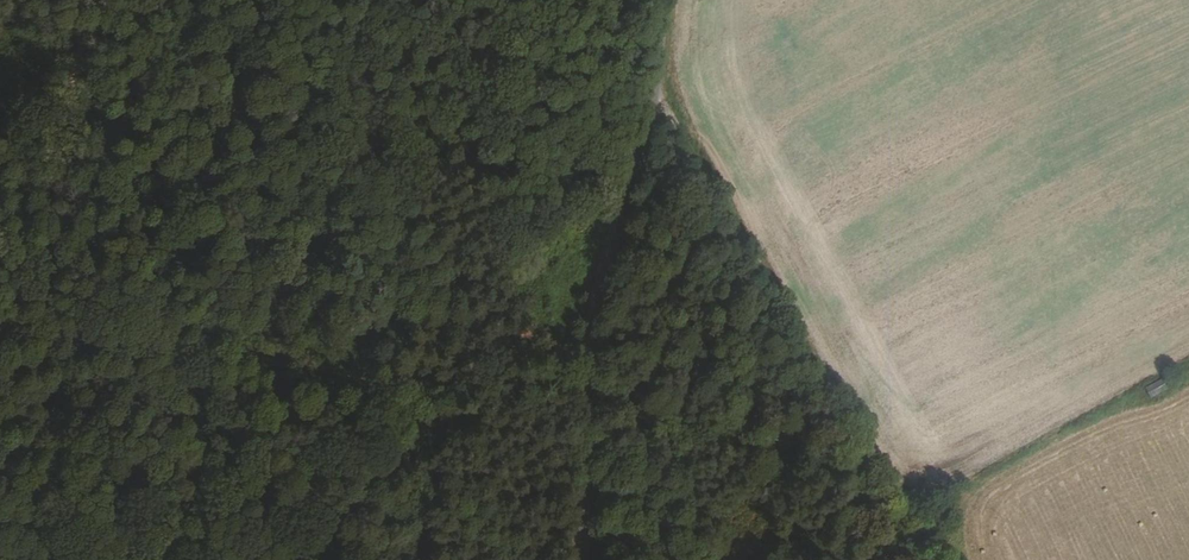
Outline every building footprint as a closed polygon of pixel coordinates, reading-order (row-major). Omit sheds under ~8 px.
[(1149,397),(1166,387),(1162,379),(1145,390),(1149,397)]
